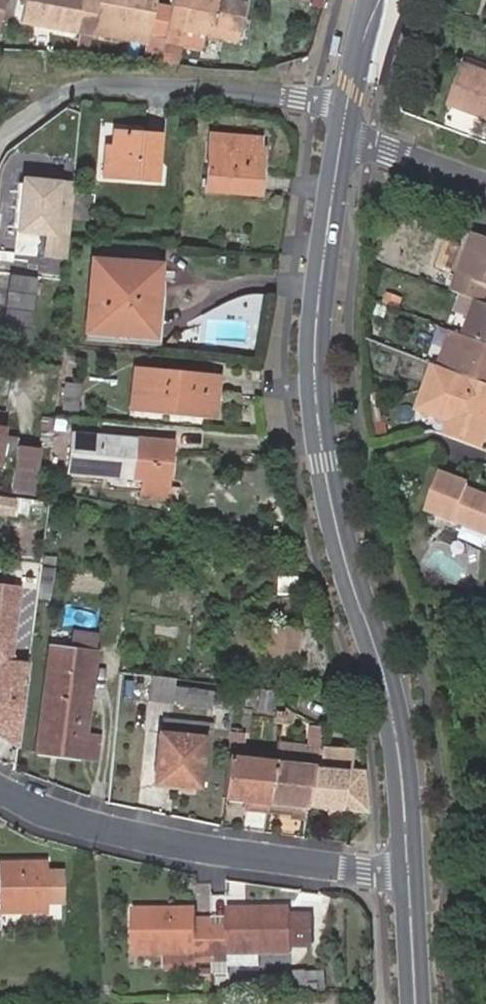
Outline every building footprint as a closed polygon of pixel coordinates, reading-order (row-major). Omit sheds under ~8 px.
[(89,28),(91,17),(95,0),(21,0),(19,14),(77,25),(89,28)] [(143,49),(159,50),(162,32),(168,1),(164,0),(95,0),(91,17),(147,29),(145,39),(143,49)] [(162,32),(181,35),(184,24),(238,35),(245,0),(169,0),(168,1),(162,32)] [(91,17),(89,28),(145,39),(147,29),(91,17)] [(89,28),(77,25),(73,47),(85,47),(89,28)] [(477,51),(459,94),(485,104),(485,54),(477,51)] [(485,109),(485,107),(485,104),(459,94),(457,100),(485,109)] [(107,163),(98,162),(98,183),(151,185),(152,140),(107,139),(107,154),(107,163)] [(243,151),(244,141),(203,140),(201,193),(254,194),(255,152),(251,152),(243,151)] [(99,153),(98,162),(107,163),(107,154),(99,153)] [(67,186),(14,181),(9,237),(40,240),(38,261),(60,263),(67,186)] [(86,222),(87,202),(68,201),(67,220),(86,222)] [(484,226),(482,225),(459,284),(467,287),(469,288),(475,290),(482,293),(485,294),(485,227),(484,226)] [(250,252),(250,236),(221,236),(220,250),(250,252)] [(95,310),(97,268),(88,267),(85,310),(95,310)] [(151,313),(153,274),(153,271),(97,268),(95,310),(85,310),(83,338),(147,341),(148,313),(151,313)] [(169,283),(169,275),(153,274),(151,313),(148,313),(147,341),(83,338),(83,348),(159,352),(162,283),(169,283)] [(31,281),(2,279),(0,296),(0,347),(24,350),(31,281)] [(469,288),(467,287),(460,306),(475,311),(482,293),(475,290),(469,288)] [(482,293),(475,311),(469,327),(480,332),(485,334),(485,294),(482,293)] [(485,374),(485,334),(480,332),(469,327),(457,323),(443,359),(452,362),(466,367),(473,370),(477,371),(485,374)] [(452,362),(447,376),(458,379),(468,383),(473,370),(466,367),(452,362)] [(455,429),(485,441),(485,374),(477,371),(473,370),(468,383),(458,379),(447,410),(456,413),(450,428),(455,429)] [(210,421),(213,382),(129,375),(126,413),(210,421)] [(75,416),(78,390),(62,389),(60,415),(75,416)] [(126,455),(127,443),(69,438),(66,476),(138,482),(137,502),(159,503),(163,458),(126,455)] [(164,446),(127,443),(126,455),(163,458),(164,446)] [(7,471),(11,445),(0,444),(0,469),(7,471)] [(20,444),(15,492),(40,494),(44,447),(20,444)] [(441,504),(485,520),(485,486),(482,484),(483,478),(455,468),(441,504)] [(52,567),(37,566),(35,584),(50,585),(52,567)] [(296,578),(277,578),(278,592),(296,591),(296,578)] [(15,588),(0,587),(0,736),(21,748),(29,661),(11,659),(15,588)] [(21,619),(33,620),(35,589),(23,589),(21,619)] [(272,641),(298,644),(300,628),(270,624),(267,653),(270,654),(272,641)] [(297,656),(298,644),(272,641),(270,654),(297,656)] [(37,750),(82,755),(84,734),(93,651),(48,646),(37,750)] [(147,674),(133,673),(130,699),(145,701),(145,700),(147,674)] [(147,674),(145,700),(211,707),(210,721),(164,717),(157,784),(177,786),(178,779),(201,782),(205,737),(230,739),(235,685),(147,674)] [(311,748),(281,744),(278,761),(272,801),(294,804),(292,817),(307,819),(309,805),(313,770),(317,770),(320,747),(322,726),(314,726),(311,748)] [(99,735),(84,734),(82,755),(97,756),(99,735)] [(366,813),(362,772),(349,770),(351,751),(320,747),(317,770),(313,770),(309,805),(366,813)] [(225,795),(272,801),(278,761),(229,755),(225,795)] [(51,862),(0,864),(0,868),(0,879),(0,918),(0,912),(50,911),(50,902),(51,872),(51,862)] [(51,872),(50,902),(65,902),(66,872),(51,872)] [(198,962),(211,962),(210,928),(197,928),(197,918),(197,908),(134,908),(134,952),(163,952),(197,953),(198,962)] [(210,928),(211,962),(227,961),(227,952),(259,953),(291,953),(291,908),(227,908),(227,916),(227,928),(210,928)] [(227,916),(210,917),(210,928),(227,928),(227,916)] [(197,928),(210,928),(210,917),(197,918),(197,928)] [(197,953),(163,952),(163,968),(198,968),(198,962),(197,953)] [(259,953),(227,952),(227,961),(227,964),(259,964),(259,953)] [(227,961),(211,962),(211,972),(227,971),(227,964),(227,961)] [(302,970),(287,971),(288,989),(303,988),(302,970)]
